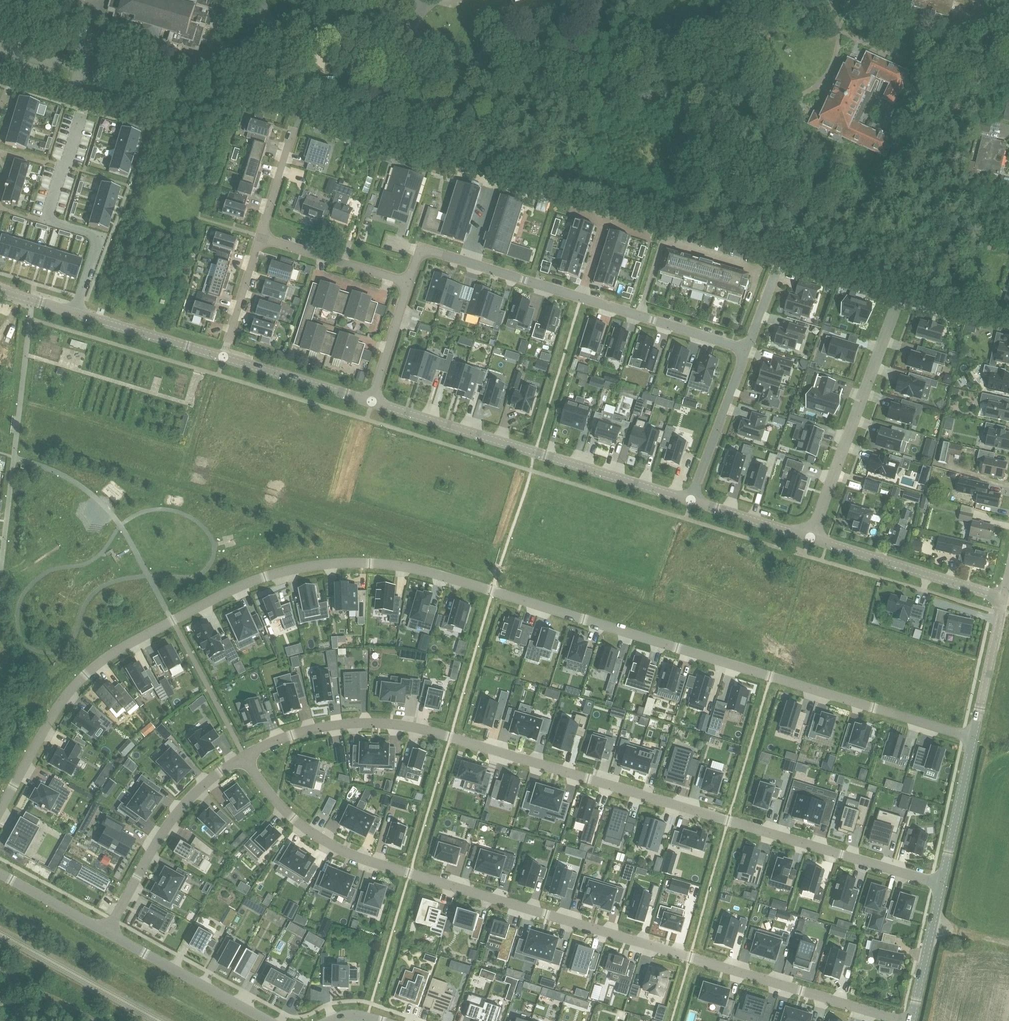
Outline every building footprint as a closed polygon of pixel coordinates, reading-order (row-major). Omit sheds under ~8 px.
[(109,12),(115,13),(112,23),(143,32),(144,35),(157,39),(160,37),(162,30),(172,33),(169,42),(198,51),(205,27),(214,29),(217,18),(214,17),(219,0),(115,0),(112,9),(110,9),(109,12)] [(911,7),(932,13),(930,20),(934,21),(931,29),(976,43),(982,22),(976,21),(981,5),(966,0),(914,0),(911,7)] [(909,21),(900,42),(908,46),(918,25),(909,21)] [(901,88),(908,73),(867,54),(862,66),(848,59),(828,103),(826,104),(824,108),(824,110),(822,115),(814,112),(808,124),(819,129),(820,126),(885,156),(894,137),(885,133),(883,136),(873,132),(873,130),(868,128),(866,129),(857,124),(878,78),(883,80),(884,82),(888,84),(890,83),(891,83),(884,99),(894,103),(901,88)] [(15,109),(36,115),(39,103),(19,97),(15,109)] [(36,115),(15,109),(12,120),(32,127),(36,115)] [(979,125),(991,128),(992,122),(980,119),(979,125)] [(29,138),(32,127),(12,120),(8,132),(29,138)] [(267,145),(264,144),(266,138),(269,139),(272,127),(252,121),(248,133),(253,134),(251,141),(267,145)] [(979,125),(977,131),(990,134),(991,128),(979,125)] [(121,127),(118,138),(137,144),(140,133),(121,127)] [(353,133),(345,130),(342,142),(349,144),(353,133)] [(29,138),(8,132),(5,144),(25,150),(29,138)] [(118,138),(115,149),(134,155),(134,154),(137,144),(118,138)] [(980,148),(989,150),(986,162),(1001,166),(1005,149),(999,148),(1001,143),(991,140),(983,138),(980,148)] [(321,143),(310,139),(304,158),(307,159),(306,163),(309,164),(307,170),(315,173),(317,167),(325,169),(332,147),(321,144),(321,143)] [(250,159),(262,163),(267,145),(251,141),(255,142),(250,159)] [(385,145),(380,160),(392,164),(397,148),(385,145)] [(131,165),(134,155),(115,149),(112,159),(131,165)] [(456,162),(438,157),(436,167),(453,172),(456,162)] [(245,177),(260,181),(261,175),(258,174),(262,163),(250,159),(246,158),(244,164),(248,165),(245,177)] [(131,165),(112,159),(109,170),(127,176),(131,165)] [(10,174),(25,179),(29,164),(14,160),(10,174)] [(388,218),(387,221),(395,224),(396,220),(405,223),(412,201),(415,202),(423,176),(396,168),(388,193),(386,192),(381,206),(387,208),(384,217),(388,218)] [(25,179),(10,174),(9,177),(8,177),(5,187),(4,186),(4,187),(21,192),(25,179)] [(260,181),(245,177),(241,188),(237,187),(234,198),(247,202),(248,197),(252,198),(255,186),(258,187),(260,181)] [(101,183),(98,193),(117,199),(120,188),(101,183)] [(423,229),(464,242),(467,233),(469,234),(471,227),(469,226),(481,190),(459,183),(446,224),(436,221),(439,211),(429,208),(423,229)] [(331,209),(332,209),(329,218),(330,217),(347,224),(353,209),(347,207),(350,198),(353,190),(336,184),(333,192),(336,193),(331,209)] [(17,207),(21,192),(4,187),(4,188),(6,188),(1,202),(11,205),(11,206),(14,207),(14,206),(17,207)] [(295,211),(321,221),(327,206),(319,203),(320,200),(309,196),(310,193),(305,191),(302,199),(300,198),(295,211)] [(117,199),(98,193),(95,204),(114,209),(117,199)] [(524,203),(502,196),(490,234),(487,233),(485,241),(487,241),(485,249),(529,263),(533,251),(511,244),(524,203)] [(222,201),(219,212),(244,220),(248,209),(245,208),(247,202),(234,198),(232,204),(222,201)] [(92,214),(111,220),(114,209),(95,204),(92,214)] [(111,220),(92,214),(88,225),(107,231),(110,220),(111,220)] [(575,220),(571,230),(592,237),(595,226),(575,220)] [(588,247),(592,237),(571,230),(568,241),(588,247)] [(611,231),(607,241),(627,248),(631,237),(611,231)] [(238,241),(217,234),(212,251),(230,257),(232,252),(234,252),(238,241)] [(13,239),(1,235),(0,238),(0,258),(7,260),(13,239)] [(13,239),(7,260),(18,263),(24,242),(13,239)] [(585,257),(588,247),(568,241),(565,251),(585,257)] [(624,258),(627,248),(607,241),(604,252),(624,258)] [(24,242),(18,263),(30,267),(36,246),(24,242)] [(36,246),(30,267),(41,270),(47,249),(36,246)] [(59,253),(47,249),(41,270),(52,273),(52,274),(53,274),(59,253)] [(226,281),(229,282),(231,276),(228,275),(231,263),(228,263),(230,257),(212,251),(212,252),(217,254),(214,264),(218,266),(214,277),(226,281)] [(582,267),(585,257),(565,251),(562,261),(582,267)] [(658,281),(671,285),(680,255),(668,251),(665,258),(664,257),(661,265),(663,265),(658,281)] [(604,252),(601,262),(621,268),(624,258),(604,252)] [(59,253),(53,274),(64,277),(70,256),(59,253)] [(691,258),(680,255),(671,285),(682,288),(691,258)] [(82,260),(70,256),(64,277),(65,277),(76,280),(82,260)] [(268,276),(276,278),(289,282),(290,282),(294,269),(293,268),(295,261),(282,258),(280,264),(272,262),(268,276)] [(701,261),(691,258),(682,288),(692,291),(701,261)] [(579,278),(582,267),(562,261),(558,272),(579,278)] [(692,291),(704,295),(713,264),(701,261),(692,291)] [(618,279),(621,268),(601,262),(598,272),(618,279)] [(724,267),(713,264),(704,295),(715,298),(724,267)] [(715,298),(727,301),(736,271),(724,267),(715,298)] [(744,289),(747,290),(749,282),(747,282),(749,275),(736,271),(727,301),(740,305),(744,289)] [(614,289),(618,279),(598,272),(594,283),(614,289)] [(440,308),(450,277),(435,273),(426,302),(440,306),(440,308)] [(822,273),(820,281),(836,286),(838,277),(822,273)] [(220,299),(224,287),(227,288),(229,282),(226,281),(214,277),(211,287),(206,285),(204,293),(205,293),(203,299),(216,303),(218,298),(220,299)] [(450,277),(440,308),(460,315),(465,300),(459,298),(463,287),(449,282),(450,278),(450,277)] [(287,288),(289,282),(276,278),(274,284),(266,282),(262,295),(270,298),(283,301),(284,302),(288,288),(287,288)] [(840,286),(851,290),(849,297),(848,297),(843,314),(851,317),(850,321),(859,324),(860,320),(866,322),(871,305),(855,299),(857,292),(859,292),(862,283),(842,278),(840,286)] [(815,299),(819,287),(800,282),(796,293),(799,294),(798,298),(790,296),(789,299),(787,299),(785,307),(786,307),(785,310),(793,313),(793,315),(800,317),(801,315),(809,318),(814,303),(811,302),(812,298),(815,299)] [(313,316),(316,308),(332,313),(332,312),(340,314),(346,294),(338,292),(340,288),(323,283),(322,286),(314,284),(305,313),(313,316)] [(465,300),(460,315),(461,312),(481,319),(479,323),(480,323),(490,290),(476,286),(471,302),(465,300)] [(491,290),(490,290),(480,323),(494,328),(496,323),(502,325),(506,312),(500,310),(503,299),(489,295),(491,290)] [(353,296),(346,294),(340,314),(347,316),(347,318),(363,323),(364,322),(372,324),(378,304),(370,302),(371,298),(354,292),(353,296)] [(256,315),(264,317),(277,321),(278,321),(282,308),(281,308),(283,301),(270,298),(268,304),(261,301),(256,315)] [(529,331),(532,319),(525,317),(530,302),(516,298),(510,319),(519,322),(517,327),(529,331)] [(191,302),(188,314),(213,321),(217,310),(214,309),(216,303),(203,299),(201,305),(191,302)] [(560,321),(558,320),(560,312),(547,308),(542,326),(536,324),(532,338),(544,341),(547,330),(554,332),(556,327),(558,328),(560,321)] [(311,324),(313,316),(305,313),(295,345),(303,348),(302,349),(319,354),(319,353),(327,355),(333,335),(326,333),(327,329),(311,324)] [(255,321),(252,333),(272,339),(276,327),(275,327),(277,321),(264,317),(262,323),(255,321)] [(971,332),(974,322),(967,320),(964,330),(971,332)] [(929,324),(921,321),(917,337),(940,343),(944,328),(936,326),(936,324),(930,322),(929,324)] [(604,325),(591,322),(588,331),(585,330),(582,339),(585,340),(583,349),(592,351),(589,360),(598,363),(603,347),(598,345),(604,325)] [(790,325),(788,331),(779,329),(778,332),(777,332),(774,340),(776,340),(775,344),(781,346),(780,348),(788,350),(789,348),(795,350),(797,342),(802,344),(806,330),(790,325)] [(620,362),(629,333),(615,329),(612,339),(609,339),(607,346),(610,347),(606,358),(620,362)] [(359,339),(342,334),(341,337),(333,335),(327,355),(334,357),(334,359),(351,364),(351,363),(359,365),(365,345),(357,343),(359,339)] [(998,334),(996,344),(1000,345),(996,362),(1008,365),(1008,337),(998,334)] [(654,341),(640,337),(638,345),(636,345),(633,354),(635,354),(633,359),(643,362),(641,368),(652,372),(657,358),(650,355),(652,349),(654,341)] [(845,361),(853,363),(858,346),(833,338),(833,339),(827,337),(825,342),(832,344),(828,355),(836,358),(836,359),(845,361)] [(525,355),(529,342),(522,340),(518,353),(525,355)] [(677,349),(675,348),(673,355),(670,355),(667,362),(670,363),(668,370),(681,374),(679,381),(687,383),(691,369),(684,367),(689,353),(686,352),(686,350),(678,348),(677,349)] [(947,355),(923,348),(921,355),(912,352),(907,366),(916,369),(916,370),(924,372),(924,371),(930,373),(931,373),(935,374),(938,365),(944,366),(947,355)] [(372,352),(364,350),(361,360),(369,362),(372,352)] [(403,378),(417,383),(426,354),(411,350),(403,378)] [(513,353),(512,359),(518,361),(520,354),(513,353)] [(440,359),(426,354),(417,383),(419,379),(433,383),(440,359)] [(704,385),(710,387),(718,361),(712,359),(712,358),(710,358),(704,356),(698,374),(692,372),(688,387),(695,389),(697,382),(702,384),(701,385),(704,385)] [(760,378),(781,385),(784,374),(788,375),(790,374),(792,368),(790,367),(791,363),(774,357),(772,365),(773,365),(773,367),(772,367),(771,366),(764,364),(763,366),(762,366),(760,372),(761,373),(760,378)] [(457,395),(458,396),(467,365),(453,360),(445,387),(458,391),(457,395)] [(807,370),(809,362),(801,360),(800,363),(804,369),(807,370)] [(549,364),(538,361),(535,368),(546,372),(549,364)] [(587,367),(579,364),(577,371),(587,374),(589,367),(587,367)] [(467,365),(458,396),(472,400),(477,384),(483,386),(487,371),(467,365)] [(985,365),(983,373),(984,375),(991,376),(988,389),(1008,393),(1008,376),(1005,375),(1006,370),(985,365)] [(516,372),(511,387),(518,389),(523,374),(516,372)] [(620,378),(606,373),(604,380),(618,385),(620,378)] [(908,379),(900,377),(896,391),(903,393),(902,395),(911,398),(912,396),(921,399),(925,385),(929,386),(931,380),(909,373),(908,379)] [(827,413),(828,411),(834,412),(836,406),(837,406),(838,407),(840,398),(830,394),(832,387),(834,381),(823,378),(817,377),(813,389),(808,407),(819,411),(827,413)] [(781,385),(760,378),(758,383),(757,383),(754,389),(756,390),(755,392),(762,394),(763,393),(763,394),(763,396),(762,396),(759,403),(773,407),(774,407),(772,407),(775,398),(779,399),(781,391),(779,390),(781,385)] [(481,392),(487,394),(484,404),(499,409),(502,400),(501,400),(503,393),(502,393),(504,385),(499,383),(499,382),(498,382),(497,383),(485,379),(481,392)] [(605,381),(598,379),(596,387),(602,389),(605,381)] [(606,382),(604,388),(610,390),(612,384),(606,382)] [(516,391),(512,404),(517,406),(516,410),(529,414),(530,410),(531,410),(535,397),(534,397),(536,391),(523,387),(521,393),(516,391)] [(1006,399),(983,394),(981,402),(989,404),(986,417),(1008,422),(1008,407),(1005,406),(1006,399)] [(573,427),(581,399),(577,397),(575,403),(568,400),(561,423),(573,427)] [(685,398),(683,404),(696,409),(698,403),(685,398)] [(581,399),(573,427),(584,431),(591,408),(584,405),(586,400),(581,399)] [(645,402),(637,400),(633,414),(640,417),(645,402)] [(914,414),(919,415),(922,406),(906,401),(904,407),(892,404),(888,419),(911,426),(914,414)] [(592,424),(599,426),(595,438),(599,440),(599,442),(605,444),(612,421),(602,418),(603,415),(596,412),(592,424)] [(743,420),(739,434),(746,436),(745,438),(753,440),(754,439),(761,441),(765,427),(763,427),(766,418),(753,414),(750,423),(743,420)] [(788,422),(805,427),(798,450),(816,455),(823,432),(811,428),(813,422),(790,415),(788,422)] [(640,451),(647,430),(649,423),(637,420),(629,448),(640,451)] [(630,423),(623,421),(622,424),(612,421),(605,444),(611,446),(612,443),(616,445),(619,436),(620,432),(627,434),(630,423)] [(999,426),(986,423),(984,432),(989,433),(986,446),(1008,451),(1008,434),(1005,433),(998,431),(999,426)] [(668,449),(665,460),(679,465),(684,451),(686,451),(688,442),(673,438),(676,429),(667,426),(660,447),(668,449)] [(915,441),(917,434),(905,430),(904,436),(881,429),(876,445),(885,447),(885,449),(891,451),(892,449),(899,452),(902,441),(909,443),(910,439),(915,441)] [(658,433),(647,430),(640,451),(640,452),(651,456),(655,443),(661,445),(665,432),(658,430),(658,433)] [(962,447),(943,443),(938,462),(946,464),(949,452),(960,455),(962,447)] [(722,478),(737,483),(742,466),(748,468),(754,448),(744,445),(741,456),(730,453),(729,455),(727,455),(724,464),(726,464),(722,478)] [(979,450),(977,461),(984,463),(982,475),(997,478),(998,480),(1001,481),(1005,478),(1006,476),(1004,473),(1007,464),(993,461),(995,454),(979,450)] [(755,465),(749,486),(751,487),(750,489),(758,491),(759,489),(760,490),(765,476),(770,478),(777,456),(770,453),(765,469),(755,465)] [(885,476),(894,479),(896,474),(898,475),(899,470),(897,469),(898,468),(901,469),(904,459),(890,455),(889,460),(881,458),(881,459),(873,456),(868,472),(876,474),(876,475),(884,477),(885,476)] [(783,497),(800,502),(803,492),(805,493),(806,490),(806,491),(807,486),(808,483),(806,483),(807,479),(800,477),(801,472),(802,472),(804,465),(788,460),(786,467),(791,469),(783,497)] [(918,483),(927,486),(931,467),(924,465),(918,483)] [(867,478),(865,485),(880,489),(882,483),(867,478)] [(959,479),(959,481),(957,492),(978,496),(977,503),(997,507),(998,506),(999,505),(1000,502),(999,500),(1000,495),(987,492),(988,485),(959,479)] [(905,491),(902,498),(919,503),(921,496),(905,491)] [(923,494),(920,509),(926,511),(930,496),(923,494)] [(852,508),(848,521),(855,523),(855,524),(854,524),(852,529),(853,530),(852,533),(866,537),(873,514),(852,508)] [(898,524),(897,529),(895,528),(890,544),(902,548),(907,532),(905,531),(906,527),(909,518),(911,518),(913,513),(904,510),(899,525),(898,524)] [(961,512),(959,519),(971,522),(973,515),(961,512)] [(973,522),(970,536),(990,540),(993,526),(973,522)] [(972,544),(947,539),(938,536),(935,550),(966,557),(964,564),(984,569),(984,567),(986,565),(987,563),(986,560),(987,554),(971,550),(972,544)] [(924,543),(915,541),(913,550),(922,552),(924,543)] [(366,618),(367,592),(358,592),(357,586),(349,587),(349,585),(336,585),(337,612),(357,612),(357,619),(366,618)] [(398,623),(400,601),(393,601),(395,586),(379,585),(376,610),(383,610),(383,615),(391,615),(391,623),(398,623)] [(320,609),(315,586),(300,590),(303,605),(298,606),(301,620),(309,618),(310,618),(321,616),(320,609)] [(413,606),(409,619),(419,622),(418,627),(430,630),(432,625),(432,626),(435,616),(428,614),(430,609),(429,609),(433,595),(425,593),(425,595),(418,593),(415,606),(413,606)] [(290,603),(281,607),(277,595),(263,601),(272,623),(281,620),(286,631),(296,627),(290,603)] [(891,596),(887,610),(895,613),(893,618),(906,622),(908,617),(909,617),(921,620),(925,608),(918,606),(917,607),(913,606),(913,603),(907,601),(908,598),(902,597),(901,599),(891,596)] [(457,601),(457,603),(455,602),(451,619),(445,617),(442,629),(453,632),(454,627),(464,629),(470,606),(465,605),(466,603),(457,601)] [(257,615),(251,618),(247,609),(241,612),(240,609),(228,615),(229,617),(240,642),(258,634),(257,631),(263,628),(257,615)] [(937,610),(945,613),(943,624),(948,625),(947,630),(956,631),(955,634),(960,635),(969,637),(973,622),(959,619),(959,617),(960,616),(937,610)] [(531,632),(520,629),(522,622),(519,621),(514,619),(514,620),(510,619),(510,620),(506,618),(504,625),(503,624),(501,630),(502,631),(500,638),(526,646),(531,632)] [(239,658),(229,639),(221,644),(220,642),(221,641),(216,633),(215,633),(210,624),(196,632),(201,641),(200,642),(204,650),(206,649),(210,659),(224,652),(230,663),(239,658)] [(932,638),(940,639),(943,626),(935,624),(932,638)] [(534,655),(550,660),(553,650),(557,651),(560,643),(555,641),(558,633),(542,628),(538,643),(538,644),(537,646),(530,643),(527,653),(534,655)] [(916,630),(913,638),(919,639),(922,631),(916,630)] [(420,641),(429,644),(431,636),(422,634),(420,641)] [(585,674),(592,654),(586,652),(588,644),(584,642),(584,641),(575,638),(570,654),(568,653),(565,662),(581,666),(579,672),(585,674)] [(301,644),(286,649),(288,657),(303,653),(301,644)] [(160,656),(153,660),(157,667),(160,665),(164,673),(180,664),(170,646),(158,652),(160,656)] [(616,684),(621,665),(616,663),(619,652),(605,648),(598,670),(612,674),(609,682),(616,684)] [(329,668),(330,672),(331,671),(332,679),(338,678),(335,651),(327,652),(329,668)] [(428,654),(416,653),(415,660),(427,662),(428,654)] [(301,667),(299,656),(291,658),(293,668),(301,667)] [(635,657),(629,679),(646,684),(644,691),(650,693),(657,670),(649,667),(650,662),(635,657)] [(159,686),(151,673),(146,676),(138,663),(126,670),(127,672),(125,673),(129,679),(131,678),(139,691),(141,696),(159,686)] [(668,667),(666,666),(660,688),(674,692),(671,700),(679,702),(685,682),(678,680),(681,671),(676,669),(677,667),(669,665),(668,667)] [(328,671),(313,673),(318,703),(333,700),(328,671)] [(360,678),(367,678),(367,672),(344,673),(345,699),(350,698),(350,700),(361,700),(360,678)] [(277,688),(279,693),(274,695),(277,704),(281,702),(285,715),(302,710),(299,699),(305,697),(299,675),(291,678),(293,684),(277,688)] [(699,704),(706,706),(709,694),(710,694),(712,689),(711,688),(713,681),(698,676),(697,678),(689,676),(686,687),(694,690),(690,701),(696,703),(696,704),(699,705),(699,704)] [(160,685),(163,689),(170,686),(166,678),(159,682),(160,685)] [(392,704),(396,704),(397,702),(405,703),(406,695),(410,696),(410,694),(417,694),(419,682),(393,679),(392,686),(379,684),(377,693),(382,694),(382,700),(392,702),(392,704)] [(432,687),(433,682),(425,680),(421,697),(427,699),(425,708),(429,709),(440,712),(445,690),(432,687)] [(109,682),(97,693),(110,708),(111,707),(117,713),(123,708),(127,713),(136,704),(119,684),(114,688),(109,682)] [(726,710),(742,715),(746,701),(748,702),(750,695),(748,695),(749,692),(733,687),(728,705),(726,710)] [(582,691),(576,689),(574,695),(580,697),(582,691)] [(167,698),(164,691),(158,695),(162,701),(167,698)] [(496,713),(503,715),(509,694),(502,691),(498,704),(482,699),(475,723),(492,728),(496,713)] [(258,699),(247,703),(246,703),(246,704),(248,707),(246,708),(247,710),(243,712),(242,712),(242,713),(248,729),(258,725),(260,724),(266,722),(258,699)] [(265,703),(268,712),(274,710),(270,701),(265,703)] [(798,720),(802,708),(799,707),(800,705),(791,702),(790,704),(788,703),(781,726),(794,730),(792,737),(799,739),(805,722),(798,720)] [(591,715),(592,709),(585,707),(583,713),(591,715)] [(94,708),(89,716),(81,711),(72,723),(91,737),(99,725),(106,730),(111,723),(94,708)] [(652,710),(645,708),(643,714),(650,716),(652,710)] [(519,735),(524,737),(530,715),(510,709),(506,722),(513,724),(510,733),(519,736),(519,735)] [(626,712),(620,710),(618,717),(624,719),(626,712)] [(725,717),(714,713),(709,729),(721,732),(725,717)] [(703,714),(698,730),(705,732),(710,716),(703,714)] [(813,722),(808,738),(816,740),(817,736),(830,740),(837,716),(829,714),(828,716),(823,714),(820,724),(813,722)] [(551,721),(530,715),(524,737),(528,738),(528,739),(537,741),(540,732),(547,734),(551,721)] [(577,730),(584,732),(588,718),(576,715),(573,725),(562,722),(554,747),(571,751),(577,730)] [(150,724),(144,729),(148,734),(154,728),(150,724)] [(155,730),(158,733),(161,730),(168,737),(171,735),(161,724),(155,730)] [(202,731),(189,740),(194,746),(194,747),(197,751),(203,758),(215,749),(210,742),(217,737),(218,737),(219,737),(210,725),(202,731)] [(853,735),(846,733),(842,748),(849,750),(850,747),(865,751),(869,738),(871,738),(873,731),(871,730),(871,729),(863,726),(862,727),(856,725),(853,735)] [(587,756),(601,761),(604,751),(611,753),(615,740),(594,734),(590,746),(588,745),(586,754),(588,755),(587,756)] [(891,735),(888,743),(887,742),(883,755),(899,760),(897,765),(905,767),(910,749),(903,747),(906,739),(891,735)] [(157,763),(176,783),(189,770),(173,754),(178,749),(169,740),(164,745),(170,751),(157,763)] [(622,740),(618,754),(626,756),(622,767),(624,767),(624,769),(630,771),(631,769),(635,771),(642,748),(629,744),(630,742),(622,740)] [(69,743),(66,749),(67,749),(65,753),(58,749),(50,763),(71,775),(79,760),(76,759),(81,749),(69,743)] [(132,743),(121,754),(125,757),(135,746),(132,743)] [(353,768),(374,769),(375,745),(371,745),(361,744),(361,746),(361,755),(353,755),(353,768)] [(380,746),(375,745),(374,769),(395,770),(396,755),(389,755),(389,746),(380,745),(380,746)] [(344,747),(336,749),(339,763),(347,762),(344,747)] [(694,753),(675,747),(668,770),(666,769),(664,776),(666,777),(665,780),(684,785),(686,778),(687,778),(688,775),(695,777),(700,762),(692,759),(694,753)] [(939,773),(945,751),(932,747),(929,756),(918,753),(914,765),(939,773)] [(651,764),(658,766),(662,752),(655,750),(654,751),(642,748),(635,771),(640,772),(639,774),(646,776),(647,774),(648,775),(651,764)] [(398,777),(406,779),(407,773),(420,777),(427,753),(414,750),(409,765),(402,763),(398,777)] [(298,766),(297,771),(325,778),(327,773),(320,771),(322,763),(310,760),(311,758),(303,756),(302,758),(300,757),(297,766),(298,766)] [(129,758),(124,765),(133,772),(137,766),(129,758)] [(797,763),(786,760),(783,771),(793,774),(797,763)] [(832,772),(834,763),(826,761),(824,760),(821,769),(832,772)] [(479,785),(477,793),(486,796),(490,783),(483,781),(486,770),(478,767),(472,765),(472,766),(461,763),(458,772),(460,773),(459,778),(479,785)] [(108,764),(105,769),(111,773),(114,768),(108,764)] [(705,780),(702,790),(708,792),(708,793),(717,795),(724,773),(702,766),(698,778),(705,780)] [(325,778),(297,771),(296,775),(295,775),(293,784),(295,785),(295,787),(303,789),(303,787),(315,790),(317,782),(324,784),(325,778)] [(132,794),(152,809),(155,804),(156,805),(162,798),(155,794),(156,793),(153,791),(157,787),(141,775),(137,781),(139,783),(132,794)] [(501,788),(495,786),(491,798),(513,805),(516,796),(518,796),(520,788),(519,788),(521,780),(505,775),(503,782),(501,788)] [(41,786),(37,792),(35,790),(30,800),(38,805),(37,807),(47,812),(48,810),(49,811),(50,811),(56,800),(64,804),(70,793),(62,788),(64,785),(53,779),(47,789),(41,786)] [(391,792),(393,782),(387,780),(384,790),(391,792)] [(754,806),(768,811),(772,798),(778,800),(781,789),(761,784),(754,806)] [(544,812),(551,790),(547,789),(547,788),(537,785),(535,794),(527,792),(522,809),(530,811),(531,808),(544,812)] [(869,785),(867,791),(876,794),(878,787),(869,785)] [(238,786),(226,794),(232,802),(227,806),(234,817),(251,805),(245,796),(247,795),(242,789),(241,790),(238,786)] [(911,796),(913,789),(904,786),(902,793),(911,796)] [(108,796),(110,792),(104,788),(101,791),(108,796)] [(792,788),(786,808),(795,810),(792,818),(804,821),(804,822),(806,823),(814,794),(798,790),(792,788)] [(556,819),(557,819),(565,821),(570,804),(562,802),(565,793),(555,791),(551,790),(544,812),(557,816),(556,819)] [(149,813),(152,809),(132,794),(124,805),(121,803),(117,809),(133,820),(136,815),(138,817),(139,816),(145,821),(150,814),(149,813)] [(814,794),(806,823),(807,823),(807,822),(819,826),(821,818),(830,821),(836,801),(830,799),(814,794)] [(903,795),(899,808),(907,811),(911,798),(903,795)] [(843,815),(838,831),(848,834),(848,832),(854,834),(857,825),(863,826),(871,800),(861,797),(857,811),(845,807),(843,815)] [(393,798),(391,805),(406,810),(409,802),(393,798)] [(329,816),(337,803),(329,799),(322,813),(329,816)] [(599,817),(592,815),(596,803),(583,799),(579,810),(577,809),(574,817),(577,818),(576,822),(586,825),(581,841),(591,844),(599,817)] [(910,811),(917,813),(921,802),(913,799),(910,811)] [(99,803),(93,800),(81,822),(87,826),(99,803)] [(363,811),(364,811),(367,804),(360,801),(356,810),(347,806),(343,815),(346,816),(341,825),(354,831),(363,811)] [(606,837),(622,842),(631,813),(614,808),(606,837)] [(216,816),(210,810),(207,813),(206,812),(200,819),(209,828),(206,832),(213,837),(216,834),(218,836),(232,822),(221,811),(216,816)] [(363,811),(354,831),(353,832),(366,838),(370,829),(376,831),(382,820),(364,811),(363,811)] [(36,827),(40,820),(26,812),(22,819),(20,818),(5,846),(24,857),(40,829),(36,827)] [(871,825),(868,835),(872,836),(870,841),(880,844),(888,846),(890,838),(892,833),(897,834),(902,817),(889,814),(888,817),(878,814),(875,826),(871,825)] [(105,838),(102,844),(125,857),(133,841),(120,833),(123,827),(107,818),(103,825),(107,828),(105,832),(107,834),(105,838)] [(646,849),(658,853),(666,826),(656,822),(656,821),(647,818),(640,840),(648,843),(646,849)] [(471,819),(469,825),(469,828),(474,829),(477,820),(471,819)] [(392,823),(386,844),(401,849),(402,844),(404,845),(406,837),(404,836),(407,827),(392,823)] [(278,840),(282,836),(275,829),(274,830),(271,827),(264,834),(259,830),(250,840),(265,854),(272,846),(274,847),(279,841),(278,840)] [(907,852),(922,857),(924,849),(926,849),(927,843),(926,843),(928,835),(913,830),(913,831),(909,829),(904,843),(909,844),(907,852)] [(526,834),(512,830),(510,838),(523,842),(526,834)] [(675,832),(671,845),(690,851),(691,848),(703,851),(707,836),(698,833),(698,835),(685,831),(684,834),(675,832)] [(243,832),(239,836),(244,840),(247,836),(243,832)] [(191,847),(182,842),(175,854),(200,869),(205,859),(208,861),(214,851),(196,837),(191,847)] [(555,843),(547,841),(545,847),(553,849),(555,843)] [(436,857),(435,859),(456,865),(461,850),(440,844),(438,849),(436,849),(434,857),(436,857)] [(280,865),(292,872),(303,854),(299,851),(299,850),(292,846),(287,853),(281,850),(274,863),(280,866),(280,865)] [(488,875),(495,852),(482,848),(476,871),(488,875)] [(746,848),(738,872),(739,872),(749,876),(747,882),(758,885),(758,884),(757,884),(758,879),(760,879),(764,866),(757,864),(760,853),(754,852),(755,851),(755,850),(746,848)] [(574,849),(572,856),(582,859),(584,852),(574,849)] [(508,854),(495,850),(495,852),(488,875),(500,879),(508,854)] [(672,875),(678,855),(668,852),(662,872),(672,875)] [(307,856),(303,854),(292,872),(303,879),(302,880),(308,884),(316,871),(311,868),(315,860),(308,856),(307,856)] [(71,861),(64,856),(57,868),(65,872),(71,861)] [(790,872),(793,862),(785,859),(784,861),(779,860),(775,871),(773,870),(771,878),(773,879),(772,881),(785,884),(783,890),(791,892),(794,881),(787,879),(788,878),(789,878),(791,872),(790,872)] [(48,867),(47,869),(54,873),(58,865),(51,861),(48,867)] [(544,879),(547,869),(526,863),(519,884),(534,889),(538,877),(544,879)] [(111,882),(82,866),(76,878),(104,894),(111,882)] [(809,867),(802,891),(803,891),(815,894),(816,895),(814,900),(821,902),(825,890),(819,888),(819,887),(820,884),(821,884),(822,879),(824,871),(809,867)] [(166,868),(159,881),(180,892),(190,875),(179,868),(176,874),(166,868)] [(342,873),(329,868),(325,877),(320,875),(314,889),(320,892),(321,889),(333,894),(342,873)] [(550,894),(565,898),(568,886),(574,888),(578,874),(572,872),(572,873),(558,869),(555,878),(552,877),(549,887),(552,888),(550,894)] [(355,878),(342,873),(333,894),(346,899),(345,902),(351,905),(357,890),(351,888),(355,878)] [(853,913),(858,895),(852,893),(853,889),(855,881),(840,876),(838,885),(837,885),(836,890),(834,900),(845,903),(843,910),(853,913)] [(598,906),(605,883),(585,877),(580,892),(587,894),(584,904),(593,906),(593,905),(598,906)] [(690,885),(673,880),(670,891),(687,896),(690,885)] [(171,910),(180,892),(159,881),(153,893),(161,898),(158,903),(171,910)] [(251,887),(241,882),(237,890),(247,896),(251,887)] [(605,883),(598,906),(602,907),(602,909),(611,912),(614,902),(620,904),(625,889),(605,883)] [(375,887),(371,886),(369,894),(362,892),(356,911),(368,915),(370,908),(380,911),(387,888),(376,885),(375,887)] [(638,920),(644,922),(649,906),(655,908),(661,887),(654,885),(651,894),(652,894),(651,897),(636,892),(629,917),(635,919),(635,920),(638,920)] [(880,911),(887,890),(874,886),(867,907),(880,911)] [(751,893),(749,900),(755,902),(758,892),(752,890),(751,893)] [(274,897),(269,893),(263,904),(268,907),(274,897)] [(898,904),(892,902),(887,919),(894,921),(895,917),(908,921),(915,898),(901,894),(898,904)] [(249,908),(253,901),(247,898),(243,905),(249,908)] [(437,926),(440,916),(441,913),(436,912),(439,904),(423,899),(416,923),(432,928),(433,924),(436,925),(437,926)] [(292,920),(299,906),(290,901),(283,915),(292,920)] [(787,904),(781,902),(779,909),(785,910),(787,904)] [(681,933),(685,919),(670,915),(672,909),(661,906),(657,918),(664,920),(661,927),(681,933)] [(175,917),(163,910),(160,915),(145,907),(138,919),(145,922),(145,923),(159,931),(159,930),(166,934),(175,917)] [(480,916),(458,910),(454,925),(474,931),(472,938),(479,940),(482,929),(476,927),(480,916)] [(779,910),(776,917),(788,921),(791,914),(779,910)] [(819,915),(812,913),(810,919),(817,921),(819,915)] [(880,930),(884,917),(874,913),(870,927),(880,930)] [(233,920),(227,917),(223,924),(229,928),(233,920)] [(718,934),(715,943),(733,948),(737,932),(744,934),(748,920),(741,918),(739,923),(723,918),(720,927),(717,934),(718,934)] [(324,919),(317,934),(326,938),(333,922),(324,919)] [(357,929),(359,921),(353,920),(351,928),(357,929)] [(501,951),(500,951),(497,958),(508,961),(517,930),(510,927),(510,925),(495,921),(490,935),(491,936),(489,941),(491,942),(496,943),(502,945),(501,945),(503,946),(501,951)] [(847,922),(844,929),(851,931),(853,924),(847,922)] [(832,926),(830,934),(845,938),(847,930),(832,926)] [(197,936),(191,947),(204,954),(208,946),(214,950),(218,943),(212,939),(215,934),(202,927),(197,936)] [(306,931),(301,928),(298,934),(303,937),(306,931)] [(763,957),(771,933),(759,930),(751,954),(763,957)] [(311,942),(315,935),(309,932),(306,939),(311,942)] [(540,935),(540,934),(531,932),(528,942),(520,939),(516,953),(538,960),(545,936),(540,935)] [(812,962),(815,962),(818,953),(815,953),(817,946),(802,941),(804,935),(795,932),(791,946),(799,949),(793,966),(809,971),(812,962)] [(771,933),(763,957),(776,961),(781,945),(787,947),(791,935),(783,933),(782,937),(771,933)] [(219,951),(225,954),(221,961),(219,964),(223,966),(224,966),(229,969),(231,967),(234,969),(244,951),(240,949),(241,948),(232,943),(234,939),(228,935),(219,951)] [(538,960),(559,966),(563,952),(555,950),(558,940),(549,937),(549,938),(545,936),(538,960)] [(892,973),(893,969),(900,970),(903,955),(893,953),(894,945),(872,940),(869,953),(879,955),(877,965),(879,966),(878,970),(880,973),(889,975),(892,973)] [(850,968),(857,945),(849,943),(846,954),(832,950),(825,976),(839,980),(843,966),(850,968)] [(595,951),(577,945),(570,971),(587,976),(595,951)] [(475,960),(478,951),(471,949),(469,958),(475,960)] [(249,975),(248,975),(251,969),(258,972),(266,956),(259,953),(257,957),(248,952),(248,953),(244,951),(234,969),(238,971),(236,973),(242,976),(242,977),(246,979),(249,975)] [(821,963),(828,965),(831,955),(824,953),(821,963)] [(609,958),(606,957),(603,967),(606,968),(605,971),(622,976),(617,993),(627,995),(636,965),(630,963),(630,961),(610,955),(609,958)] [(263,987),(275,994),(286,974),(268,964),(262,974),(268,978),(263,987)] [(324,968),(323,981),(334,981),(334,987),(338,987),(338,988),(349,989),(349,981),(358,982),(358,970),(349,970),(349,965),(334,964),(334,968),(324,968)] [(463,965),(461,973),(468,975),(471,967),(463,965)] [(505,976),(513,979),(516,971),(508,968),(505,976)] [(657,971),(650,969),(644,989),(651,991),(651,993),(662,997),(669,973),(658,970),(657,971)] [(396,995),(395,998),(407,1002),(408,1000),(417,1003),(417,1005),(416,1005),(416,1006),(419,1007),(430,973),(421,970),(418,976),(416,984),(414,983),(416,975),(417,975),(413,973),(406,971),(402,983),(400,982),(396,995)] [(496,974),(489,972),(486,980),(493,982),(496,974)] [(305,985),(286,974),(275,994),(287,1001),(292,992),(299,996),(305,985)] [(504,983),(510,985),(516,987),(518,981),(506,977),(504,983)] [(556,982),(542,978),(540,985),(554,989),(556,982)] [(434,1000),(430,1011),(443,1016),(445,1010),(449,1012),(454,997),(445,994),(448,984),(433,979),(427,997),(434,1000)] [(720,988),(715,987),(705,984),(700,1000),(725,1007),(723,1015),(731,1017),(735,1002),(728,999),(730,991),(720,988)] [(636,998),(640,987),(633,985),(630,996),(636,998)] [(565,995),(554,991),(551,999),(562,1003),(565,995)] [(487,1000),(472,995),(465,1016),(475,1020),(480,1020),(487,1000)] [(571,1004),(573,998),(567,996),(565,1002),(571,1004)] [(767,1002),(762,1001),(748,997),(745,1006),(740,1005),(736,1017),(746,1020),(747,1020),(748,1016),(757,1018),(756,1020),(769,1020),(771,1014),(764,1012),(766,1004),(767,1002)] [(480,1020),(499,1020),(503,1009),(486,1003),(487,1000),(480,1020)] [(799,1012),(786,1008),(783,1019),(776,1016),(774,1020),(797,1020),(799,1012)] [(629,1014),(623,1012),(620,1020),(627,1020),(629,1014)] [(797,1020),(811,1020),(812,1016),(799,1012),(797,1020)]
